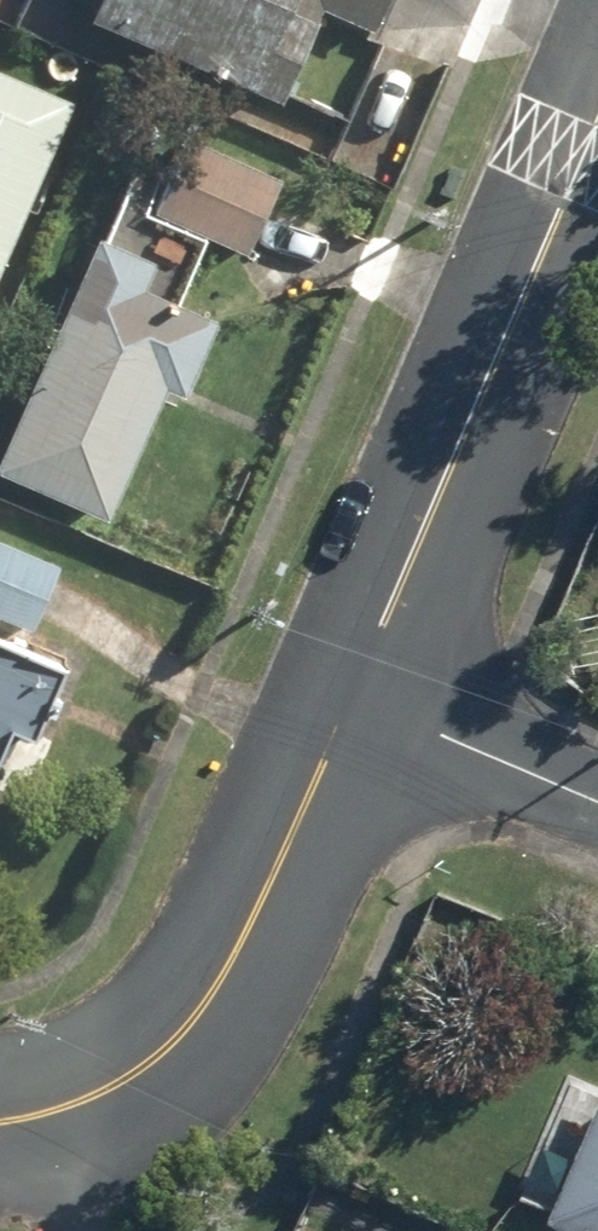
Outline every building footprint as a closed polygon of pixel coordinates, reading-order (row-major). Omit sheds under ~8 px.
[(94,19),(287,104),(328,10),(380,32),(394,0),(102,0),(94,19)] [(74,100),(0,70),(0,284),(74,100)] [(285,181),(189,139),(156,215),(252,257),(285,181)] [(0,467),(0,471),(113,520),(170,390),(188,399),(223,320),(149,287),(161,261),(102,236),(0,467)] [(0,537),(0,621),(37,637),(67,565),(0,537)] [(18,726),(40,737),(70,677),(0,641),(0,763),(18,726)] [(557,1216),(593,1230),(597,1230),(597,1120),(557,1216)]
